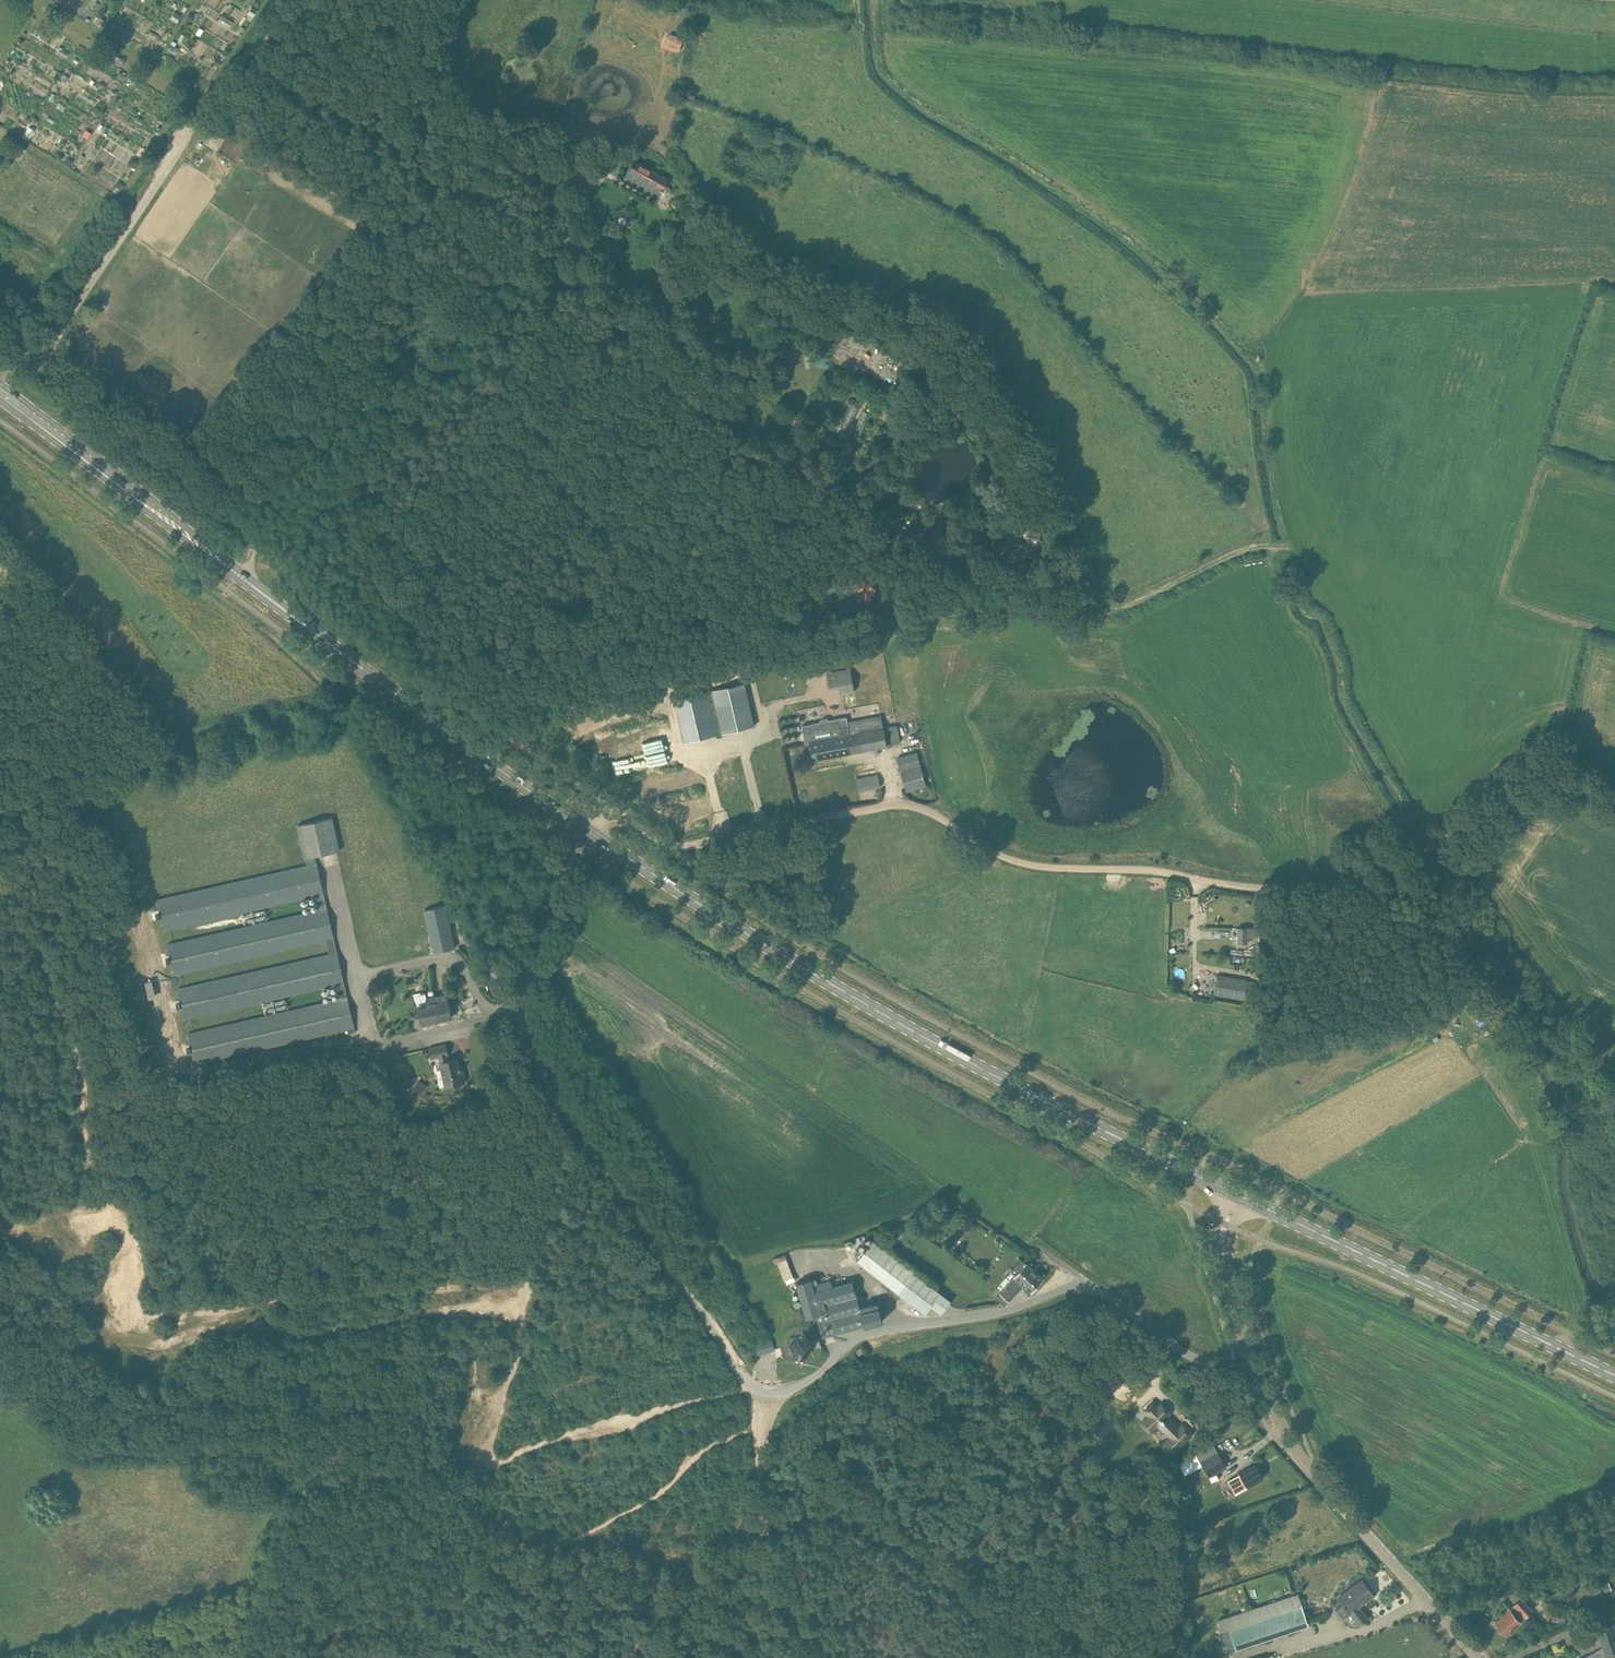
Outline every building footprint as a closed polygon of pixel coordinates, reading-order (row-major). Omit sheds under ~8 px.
[(57,11),(47,6),(44,12),(53,17),(57,11)] [(221,41),(219,47),(229,51),(237,32),(219,25),(214,38),(221,41)] [(668,31),(663,45),(681,51),(686,37),(668,31)] [(212,120),(201,138),(207,142),(218,124),(212,120)] [(581,179),(591,181),(596,160),(586,157),(581,179)] [(668,180),(634,160),(623,180),(658,199),(659,197),(662,198),(666,198),(669,195),(670,190),(669,187),(665,185),(668,180)] [(9,177),(16,165),(11,163),(4,174),(9,177)] [(806,367),(815,366),(813,353),(804,354),(806,367)] [(846,419),(842,427),(847,429),(851,421),(846,419)] [(860,446),(848,438),(844,445),(856,453),(860,446)] [(1042,532),(1031,527),(1024,545),(1017,542),(1011,558),(1027,564),(1033,548),(1037,549),(1042,532)] [(855,577),(851,585),(861,590),(865,582),(855,577)] [(871,585),(864,597),(874,602),(880,591),(871,585)] [(11,597),(0,602),(0,614),(16,606),(11,597)] [(854,692),(851,669),(827,673),(829,688),(839,687),(840,694),(854,692)] [(754,726),(744,682),(675,698),(685,742),(716,735),(716,734),(717,732),(722,731),(723,733),(724,733),(754,726)] [(847,716),(838,718),(841,736),(845,735),(849,753),(887,745),(892,744),(900,742),(897,725),(884,727),(881,715),(848,722),(847,716)] [(812,732),(804,733),(806,743),(810,742),(814,760),(849,753),(845,735),(841,736),(838,718),(828,720),(828,718),(821,719),(821,721),(812,723),(813,730),(812,732)] [(926,785),(916,752),(897,758),(907,791),(926,785)] [(880,787),(878,774),(856,778),(859,791),(880,787)] [(307,864),(316,862),(314,856),(340,850),(333,817),(297,825),(305,859),(305,858),(307,864)] [(319,908),(327,906),(317,862),(316,862),(307,864),(157,898),(165,930),(317,896),(319,908)] [(1217,899),(1214,895),(1205,902),(1208,906),(1217,899)] [(424,910),(434,952),(456,947),(446,905),(424,910)] [(330,954),(338,952),(327,906),(319,908),(168,942),(175,975),(327,940),(330,954)] [(1255,927),(1248,927),(1238,927),(1238,943),(1248,943),(1248,937),(1255,937),(1255,927)] [(348,997),(338,952),(330,954),(178,988),(185,1018),(336,984),(340,998),(348,997)] [(480,965),(472,969),(479,985),(488,981),(480,965)] [(1260,983),(1259,983),(1247,981),(1248,980),(1216,974),(1213,994),(1244,999),(1245,998),(1257,1000),(1260,983)] [(446,995),(435,997),(427,999),(428,1003),(419,1006),(423,1024),(451,1018),(446,995)] [(348,997),(340,998),(188,1033),(195,1063),(347,1028),(348,1033),(356,1031),(348,997)] [(266,1012),(286,1010),(285,998),(265,1000),(266,1012)] [(446,1044),(436,1046),(429,1048),(431,1058),(439,1056),(440,1062),(442,1070),(445,1069),(449,1085),(466,1081),(463,1071),(460,1072),(457,1058),(449,1060),(447,1054),(449,1054),(446,1044)] [(420,1078),(413,1086),(421,1093),(428,1085),(420,1078)] [(952,1300),(873,1240),(857,1260),(891,1287),(888,1291),(899,1299),(902,1295),(926,1313),(932,1305),(942,1312),(952,1300)] [(787,1253),(777,1257),(784,1279),(794,1276),(787,1253)] [(1004,1289),(996,1297),(1003,1303),(1004,1304),(1009,1300),(1010,1300),(1024,1284),(1031,1291),(1043,1278),(1027,1263),(1026,1263),(1019,1257),(1012,1265),(1004,1274),(1011,1281),(1004,1289)] [(812,1278),(797,1282),(807,1319),(813,1317),(814,1320),(818,1319),(822,1336),(865,1324),(865,1325),(883,1320),(878,1302),(860,1307),(853,1280),(833,1286),(831,1279),(813,1284),(812,1278)] [(791,1344),(781,1347),(783,1356),(793,1354),(800,1358),(808,1356),(812,1349),(822,1347),(819,1337),(809,1340),(803,1336),(795,1338),(791,1344)] [(758,1354),(775,1349),(772,1339),(755,1344),(758,1354)] [(1124,1392),(1127,1386),(1127,1385),(1129,1386),(1133,1378),(1114,1370),(1104,1392),(1112,1396),(1117,1399),(1122,1401),(1126,1393),(1124,1392)] [(1153,1401),(1145,1409),(1144,1410),(1170,1436),(1165,1440),(1176,1451),(1192,1435),(1181,1424),(1178,1427),(1167,1416),(1170,1413),(1161,1403),(1158,1406),(1153,1401)] [(1227,1467),(1213,1443),(1196,1453),(1210,1477),(1227,1467)] [(1263,1478),(1256,1464),(1229,1479),(1237,1493),(1263,1478)] [(1374,1594),(1362,1579),(1338,1598),(1343,1604),(1336,1609),(1342,1618),(1351,1612),(1360,1624),(1368,1618),(1358,1606),(1374,1594)] [(1596,1586),(1599,1595),(1612,1590),(1609,1581),(1596,1586)] [(1228,1647),(1234,1645),(1235,1650),(1309,1626),(1298,1593),(1218,1620),(1221,1631),(1222,1631),(1228,1647)] [(1509,1608),(1501,1615),(1502,1617),(1496,1622),(1506,1634),(1521,1621),(1532,1610),(1521,1597),(1509,1608)] [(1603,1656),(1614,1652),(1614,1628),(1614,1624),(1598,1629),(1604,1647),(1583,1657),(1599,1657),(1603,1656)]
